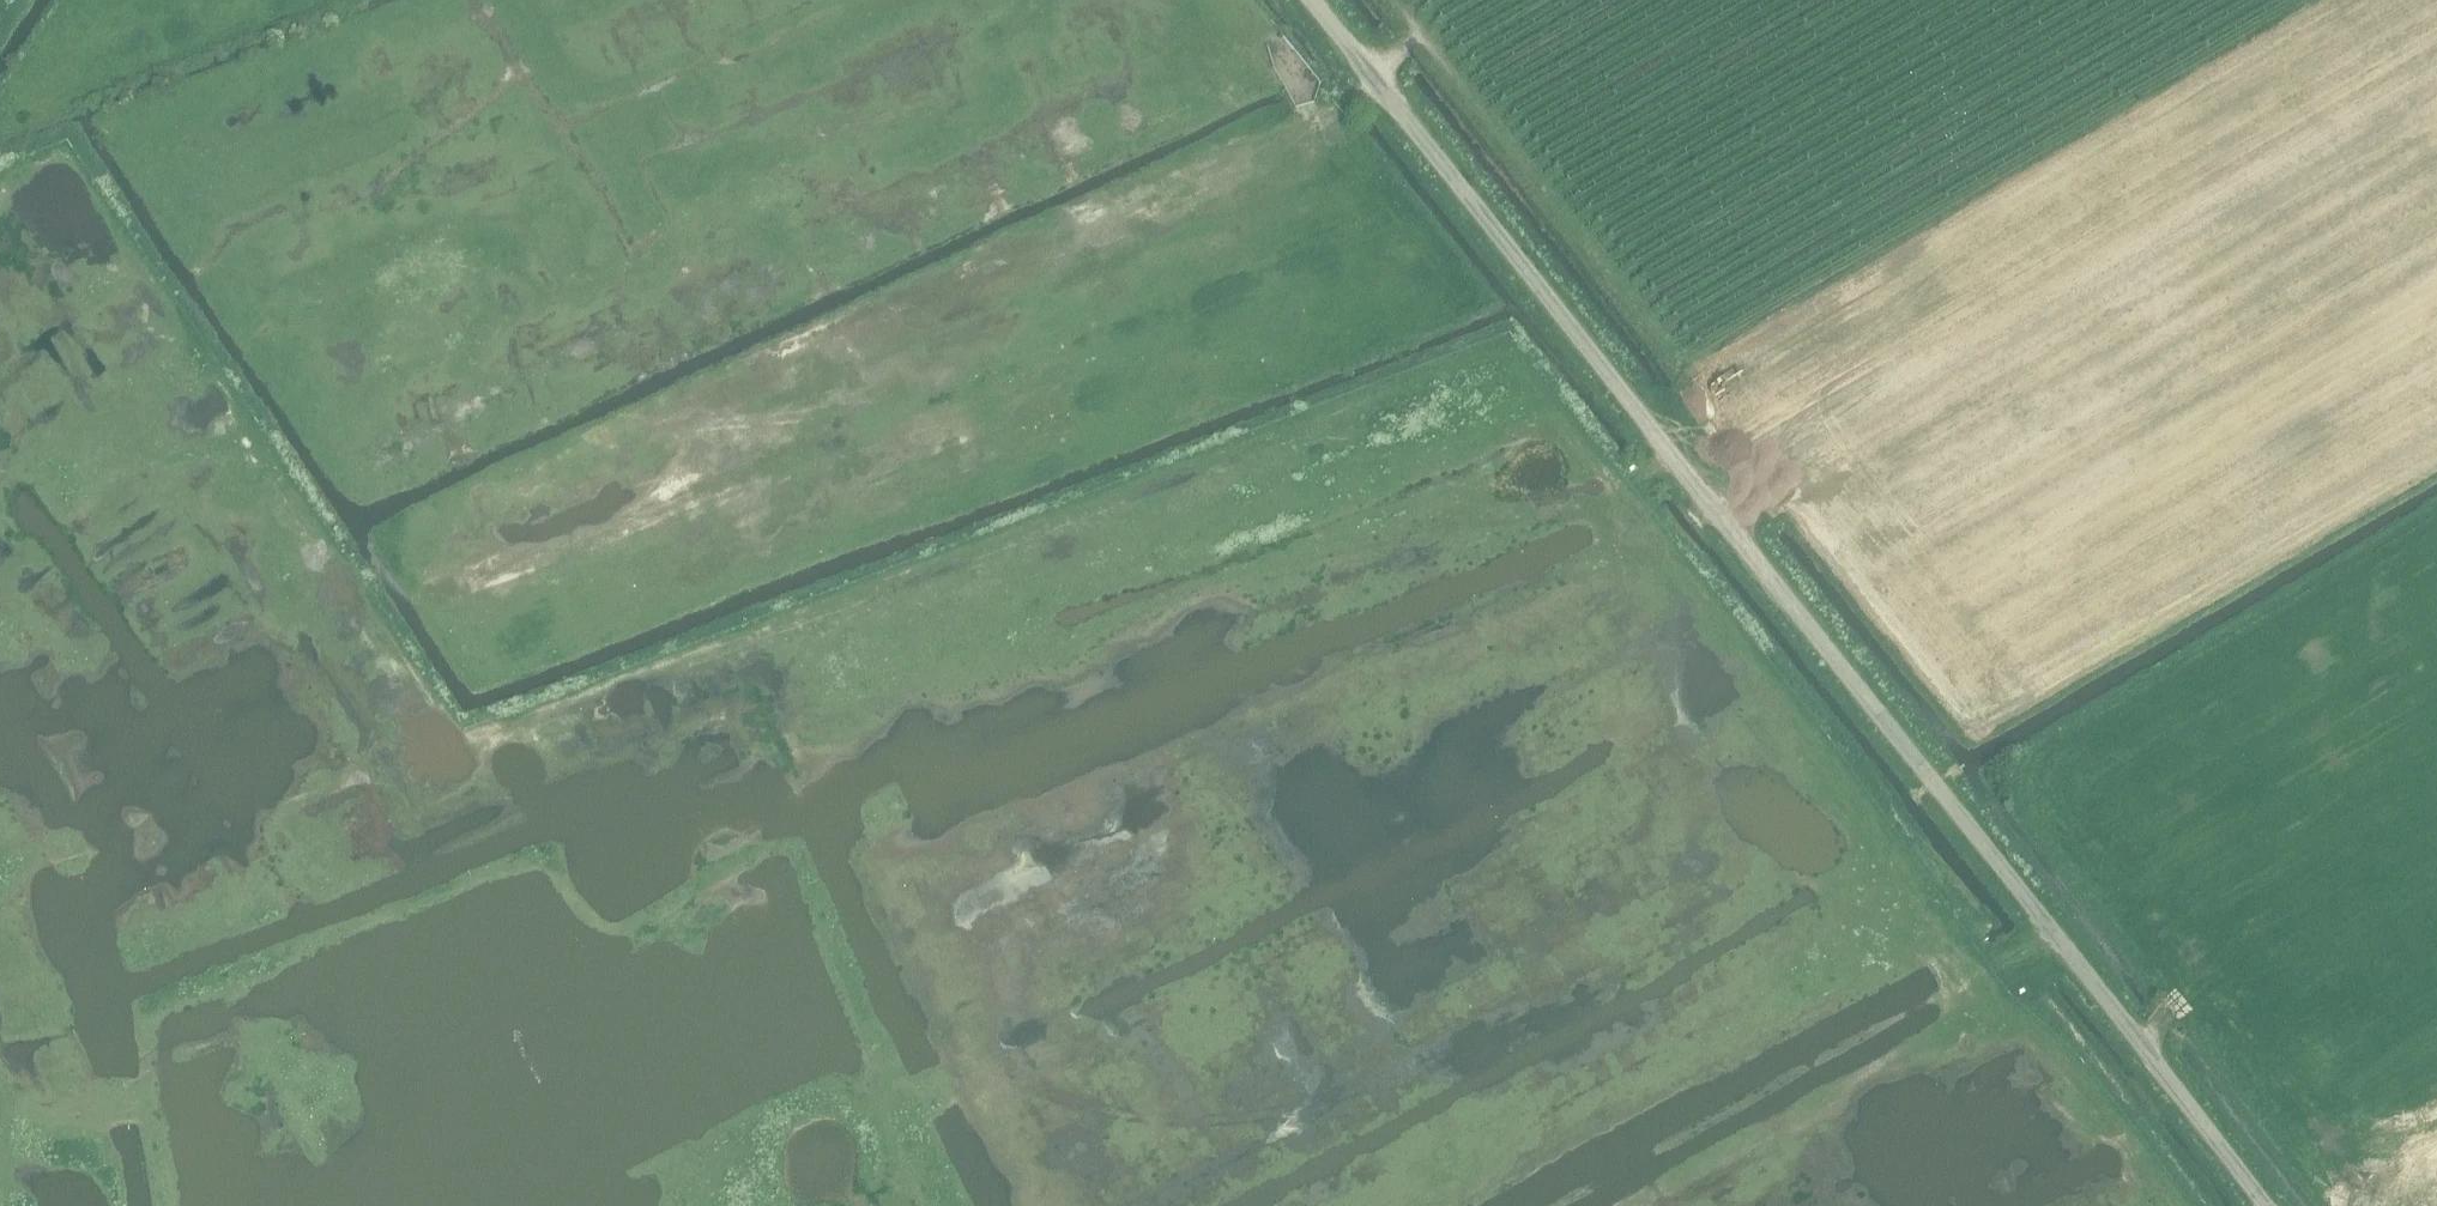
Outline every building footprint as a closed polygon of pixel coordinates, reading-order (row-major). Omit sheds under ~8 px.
[(1725,404),(1702,371),(1675,390),(1698,423),(1725,404)] [(147,756),(155,770),(168,763),(161,749),(147,756)] [(2162,999),(2178,1012),(2187,1000),(2171,987),(2162,999)]
